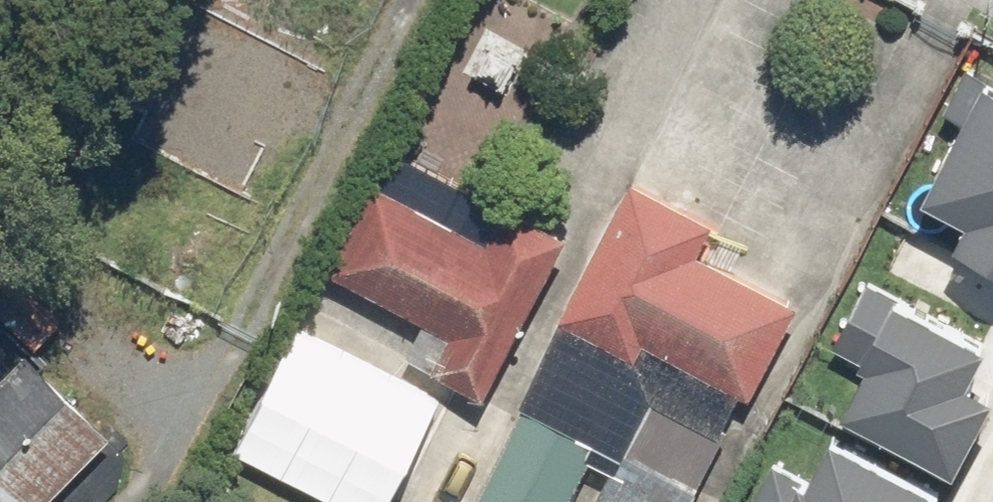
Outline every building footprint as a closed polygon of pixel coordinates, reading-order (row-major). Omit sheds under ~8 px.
[(967,227),(992,240),(992,68),(967,55),(942,101),(964,112),(929,179),(979,205),(967,227)] [(225,120),(201,153),(261,196),(285,162),(225,120)] [(506,207),(487,244),(376,188),(334,270),(445,326),(424,368),(475,394),(557,232),(506,207)] [(790,281),(621,202),(524,408),(517,405),(469,501),(686,501),(790,281)] [(988,338),(873,273),(842,329),(871,345),(844,394),(958,458),(992,397),(992,382),(970,369),(988,338)] [(104,436),(0,343),(0,501),(45,501),(104,436)] [(942,495),(828,430),(800,479),(771,462),(749,501),(938,501),(942,495)]
